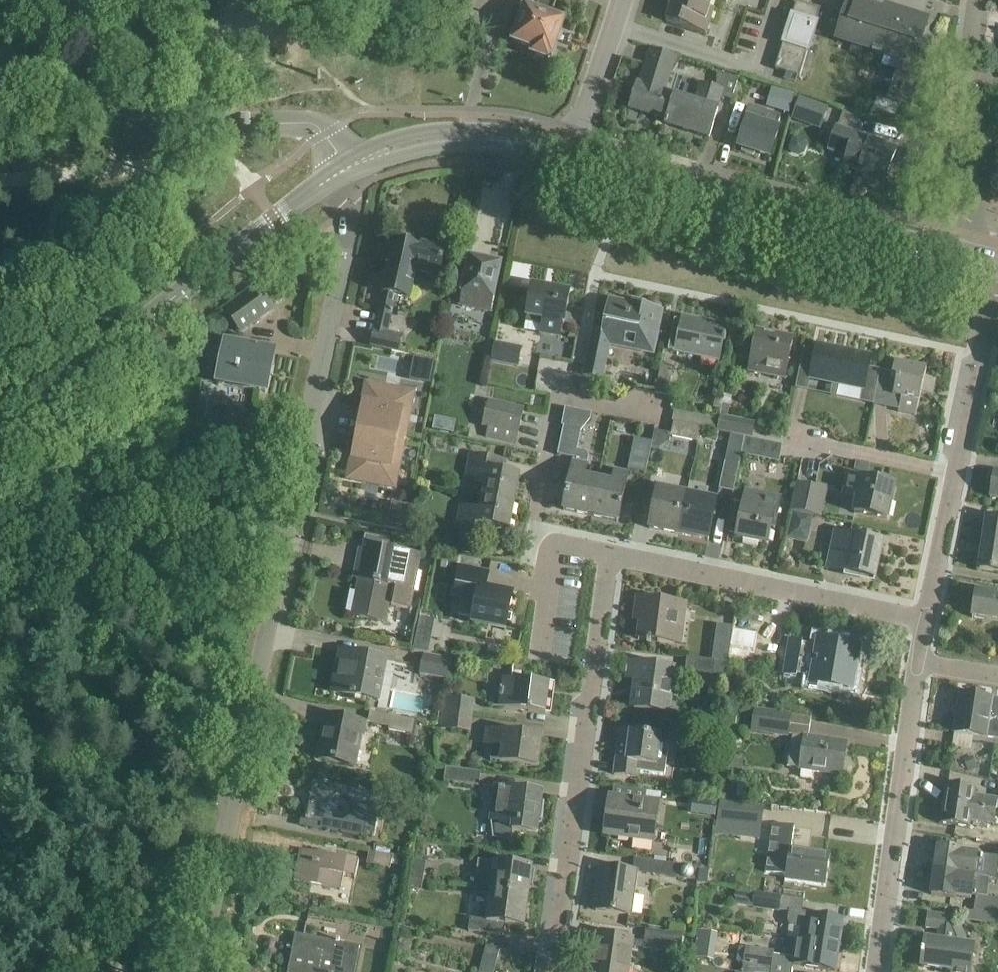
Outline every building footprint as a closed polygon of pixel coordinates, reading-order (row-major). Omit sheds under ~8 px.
[(552,18),(557,2),(551,0),(523,0),(520,6),(525,8),(513,43),(534,50),(532,55),(548,61),(550,56),(552,57),(564,22),(552,18)] [(668,23),(703,34),(714,0),(676,0),(668,23)] [(873,50),(872,54),(883,57),(884,54),(886,54),(887,50),(902,55),(887,100),(913,108),(934,40),(917,35),(922,19),(884,7),(885,4),(875,1),(874,4),(863,0),(858,0),(855,10),(854,16),(845,13),(837,39),(873,50)] [(784,42),(775,69),(800,77),(809,49),(808,49),(814,31),(814,32),(821,10),(797,2),(792,17),(795,18),(787,43),(784,42)] [(636,85),(629,109),(664,121),(664,123),(665,123),(666,121),(674,96),(675,94),(666,91),(672,73),(668,72),(672,58),(680,61),(681,60),(650,50),(640,83),(637,82),(636,85)] [(674,96),(666,121),(665,123),(709,138),(723,94),(733,97),(739,80),(724,75),(719,90),(701,84),(695,103),(674,96)] [(773,90),(768,105),(790,111),(794,96),(773,90)] [(798,98),(791,117),(801,121),(804,114),(823,121),(827,109),(798,98)] [(894,103),(877,98),(873,111),(890,116),(894,103)] [(747,121),(739,147),(743,148),(743,153),(754,156),(755,152),(770,157),(779,130),(776,129),(780,118),(748,107),(744,120),(747,121)] [(836,127),(827,152),(844,158),(841,166),(864,174),(863,179),(878,184),(879,180),(884,182),(896,149),(855,134),(838,127),(836,127)] [(395,297),(409,300),(416,272),(438,277),(441,265),(443,265),(447,248),(421,241),(418,249),(393,242),(380,293),(382,293),(378,311),(391,314),(395,297)] [(459,306),(490,313),(500,266),(469,259),(466,275),(463,274),(459,292),(462,292),(459,306)] [(561,325),(563,326),(569,294),(532,287),(526,318),(542,322),(540,336),(559,339),(561,325)] [(258,289),(227,311),(241,331),(272,309),(258,289)] [(603,381),(610,346),(653,355),(662,313),(610,301),(603,333),(591,330),(582,377),(603,381)] [(674,319),(668,350),(675,352),(674,353),(719,362),(726,327),(682,318),(681,321),(674,319)] [(374,329),(370,347),(399,354),(403,336),(392,333),(374,329)] [(783,380),(792,342),(756,334),(748,372),(783,380)] [(495,343),(491,363),(519,368),(522,348),(495,343)] [(274,355),(226,346),(218,384),(266,394),(274,355)] [(864,393),(871,358),(816,346),(809,378),(838,384),(837,387),(864,393)] [(894,362),(890,380),(897,382),(893,397),(900,398),(901,399),(898,413),(915,417),(916,415),(918,402),(919,402),(921,394),(932,397),(935,381),(924,379),(926,369),(894,362)] [(673,369),(660,366),(655,394),(668,396),(673,369)] [(355,431),(404,440),(407,421),(404,420),(409,391),(365,382),(355,431)] [(487,401),(481,427),(487,428),(485,437),(515,444),(516,436),(522,409),(487,401)] [(678,411),(675,422),(694,426),(696,415),(678,411)] [(756,423),(720,416),(717,432),(745,438),(752,439),(756,423)] [(694,426),(675,422),(670,437),(698,443),(702,428),(694,427),(694,426)] [(583,479),(586,464),(587,464),(589,457),(586,452),(577,451),(582,431),(564,427),(558,456),(573,459),(569,476),(562,511),(590,517),(597,482),(583,479)] [(400,459),(404,440),(355,431),(346,479),(390,488),(396,459),(400,459)] [(782,446),(745,438),(741,455),(778,463),(782,446)] [(652,443),(634,439),(628,470),(645,474),(652,443)] [(486,484),(483,496),(513,502),(518,477),(501,473),(503,461),(469,454),(464,480),(486,484)] [(734,490),(739,466),(725,462),(719,490),(733,493),(734,490)] [(994,471),(990,498),(997,499),(997,471),(994,471)] [(597,482),(590,517),(617,523),(624,488),(626,477),(614,474),(611,485),(597,482)] [(887,520),(893,487),(846,477),(842,495),(857,498),(854,514),(887,520)] [(813,516),(822,518),(827,490),(796,483),(790,511),(793,512),(813,516)] [(678,536),(686,496),(656,490),(648,530),(678,536)] [(733,493),(731,502),(742,504),(734,539),(766,545),(770,529),(774,530),(780,499),(745,492),(734,490),(733,493)] [(513,502),(483,496),(480,512),(460,508),(455,533),(488,539),(491,529),(507,532),(513,502)] [(716,503),(686,496),(678,536),(708,542),(716,503)] [(391,502),(386,527),(404,531),(409,505),(391,502)] [(813,516),(793,512),(787,537),(807,542),(813,516)] [(983,544),(997,546),(997,520),(987,519),(983,544)] [(874,582),(882,544),(835,534),(831,552),(847,555),(843,576),(874,582)] [(360,568),(351,614),(383,620),(387,601),(409,605),(412,590),(419,556),(393,551),(395,542),(365,536),(362,551),(358,550),(355,567),(360,568)] [(983,544),(979,571),(997,573),(997,546),(983,544)] [(505,629),(512,594),(485,588),(488,573),(459,567),(455,587),(461,589),(457,615),(471,618),(471,623),(505,629)] [(975,592),(971,618),(997,622),(997,596),(975,592)] [(672,645),(678,604),(635,598),(634,613),(640,613),(636,640),(672,645)] [(416,615),(408,648),(424,652),(432,619),(416,615)] [(717,625),(712,661),(727,664),(727,665),(732,628),(717,625)] [(753,654),(756,634),(734,631),(730,651),(753,654)] [(810,684),(851,691),(858,650),(817,643),(816,648),(790,643),(785,675),(796,676),(798,664),(813,666),(810,684)] [(378,700),(386,659),(339,649),(331,692),(356,696),(355,702),(366,704),(367,698),(378,700)] [(447,681),(451,660),(424,654),(420,675),(447,681)] [(726,665),(727,665),(727,664),(712,661),(712,662),(687,658),(685,672),(725,678),(726,665)] [(666,712),(672,668),(628,662),(625,679),(635,680),(632,708),(666,712)] [(512,678),(520,679),(522,667),(514,665),(512,678)] [(544,714),(548,684),(520,679),(512,678),(502,676),(498,707),(544,714)] [(960,693),(954,734),(952,747),(970,750),(972,737),(985,739),(986,738),(997,740),(997,700),(960,693)] [(441,709),(473,714),(475,701),(443,697),(441,709)] [(471,734),(473,714),(441,709),(439,730),(471,734)] [(754,709),(751,732),(789,738),(789,736),(792,715),(792,714),(754,709)] [(370,712),(368,724),(389,729),(388,731),(413,737),(415,721),(370,712)] [(353,766),(362,722),(326,715),(318,759),(353,766)] [(489,760),(537,767),(541,736),(487,729),(484,745),(491,745),(489,760)] [(617,743),(613,775),(636,778),(637,773),(664,776),(668,746),(658,744),(659,736),(648,734),(629,732),(627,744),(617,743)] [(844,745),(792,737),(787,768),(839,776),(844,745)] [(718,754),(716,773),(735,775),(737,756),(718,754)] [(969,773),(977,769),(972,757),(963,761),(969,773)] [(479,786),(481,772),(446,767),(444,782),(479,786)] [(343,788),(313,782),(310,794),(308,796),(310,798),(305,821),(314,823),(313,827),(363,836),(363,833),(374,836),(380,809),(384,809),(386,802),(412,808),(416,791),(379,783),(377,795),(371,794),(372,794),(347,789),(345,787),(343,788)] [(946,783),(943,803),(972,808),(995,812),(997,799),(974,796),(975,788),(946,783)] [(536,834),(541,793),(494,786),(489,820),(491,820),(493,839),(510,841),(512,830),(536,834)] [(652,842),(657,805),(609,799),(604,835),(652,842)] [(720,800),(715,832),(737,836),(739,824),(761,827),(764,807),(720,800)] [(943,803),(940,824),(969,828),(970,821),(993,825),(995,812),(943,803)] [(772,825),(764,875),(785,879),(784,882),(823,887),(828,855),(801,852),(790,850),(794,828),(772,825)] [(937,847),(934,870),(958,873),(974,875),(976,854),(961,852),(961,850),(937,847)] [(355,878),(359,862),(301,850),(294,881),(341,891),(344,877),(347,878),(348,877),(355,878)] [(367,864),(390,868),(392,856),(369,851),(367,864)] [(492,875),(490,889),(528,894),(532,868),(478,860),(476,873),(492,875)] [(655,861),(653,876),(699,882),(701,871),(701,868),(655,861)] [(599,868),(594,911),(628,916),(634,873),(632,872),(599,868)] [(411,869),(409,877),(422,879),(423,871),(411,869)] [(958,874),(958,873),(934,870),(931,895),(955,899),(955,897),(971,899),(972,888),(974,877),(958,874)] [(709,873),(701,871),(699,882),(699,885),(707,887),(709,873)] [(409,877),(408,885),(421,887),(422,879),(409,877)] [(523,927),(528,894),(490,889),(487,909),(482,908),(480,920),(470,919),(468,932),(497,935),(499,923),(523,927)] [(709,894),(700,891),(697,905),(706,907),(709,894)] [(737,906),(777,912),(779,897),(739,891),(737,906)] [(996,914),(997,915),(997,900),(976,896),(974,912),(995,916),(996,914)] [(937,942),(925,940),(920,967),(952,971),(970,971),(974,948),(971,947),(965,935),(953,933),(954,919),(963,920),(965,911),(945,908),(944,917),(928,914),(926,928),(939,930),(937,942)] [(965,911),(963,920),(972,921),(974,912),(965,911)] [(799,940),(838,946),(842,921),(813,917),(813,916),(789,912),(787,921),(790,926),(801,928),(799,940)] [(683,935),(646,930),(643,948),(680,954),(683,935)] [(359,948),(303,936),(300,950),(292,949),(287,971),(355,971),(359,948)] [(596,936),(591,971),(626,971),(630,941),(596,936)] [(838,946),(799,940),(796,940),(794,951),(793,951),(792,959),(791,966),(793,967),(827,971),(834,971),(838,946)] [(483,956),(497,960),(500,949),(486,946),(483,956)] [(738,948),(736,962),(743,964),(772,968),(774,956),(775,952),(746,947),(745,949),(738,948)]
